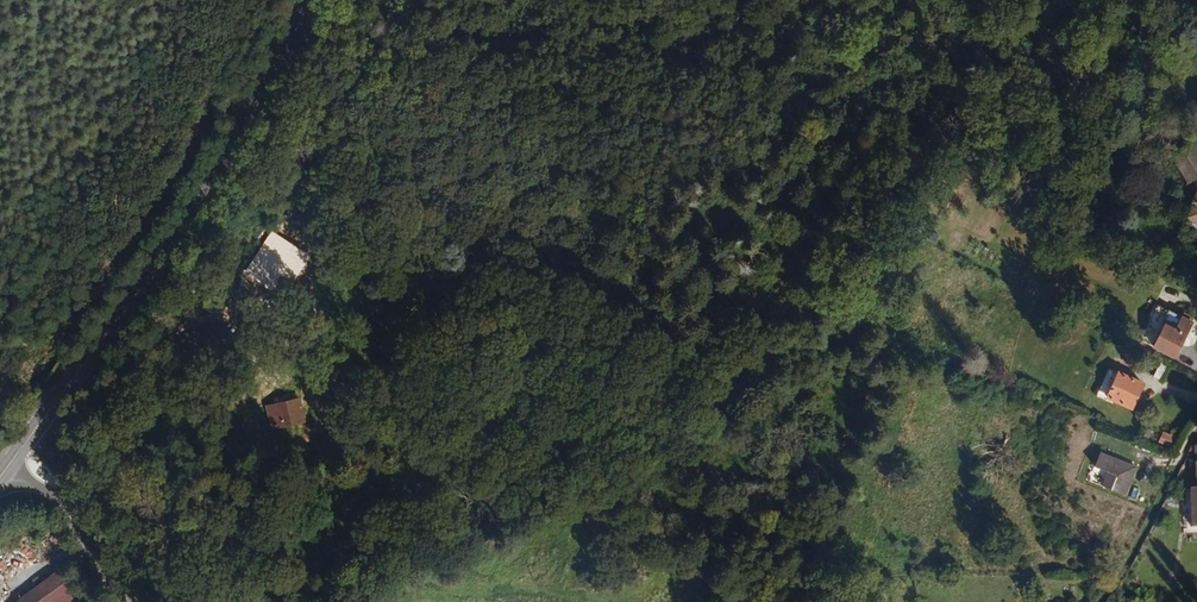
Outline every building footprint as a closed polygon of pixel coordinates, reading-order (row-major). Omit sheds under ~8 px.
[(1191,197),(1196,199),(1183,224),(1196,231),(1196,186),(1191,197)] [(314,254),(271,232),(247,278),(289,300),(314,254)] [(1167,330),(1155,351),(1175,362),(1193,328),(1174,318),(1169,318),(1166,325),(1167,330)] [(1129,411),(1141,389),(1121,378),(1109,401),(1129,411)] [(295,423),(292,416),(296,414),(290,400),(279,405),(281,407),(270,412),(279,431),(295,423)] [(281,407),(279,405),(277,401),(267,405),(270,412),(281,407)] [(1159,456),(1165,459),(1173,440),(1167,437),(1159,456)] [(1103,455),(1095,469),(1110,478),(1103,491),(1121,501),(1135,474),(1103,455)] [(1196,490),(1188,490),(1189,531),(1196,530),(1196,490)] [(17,601),(64,601),(60,596),(68,590),(57,574),(17,601)]
